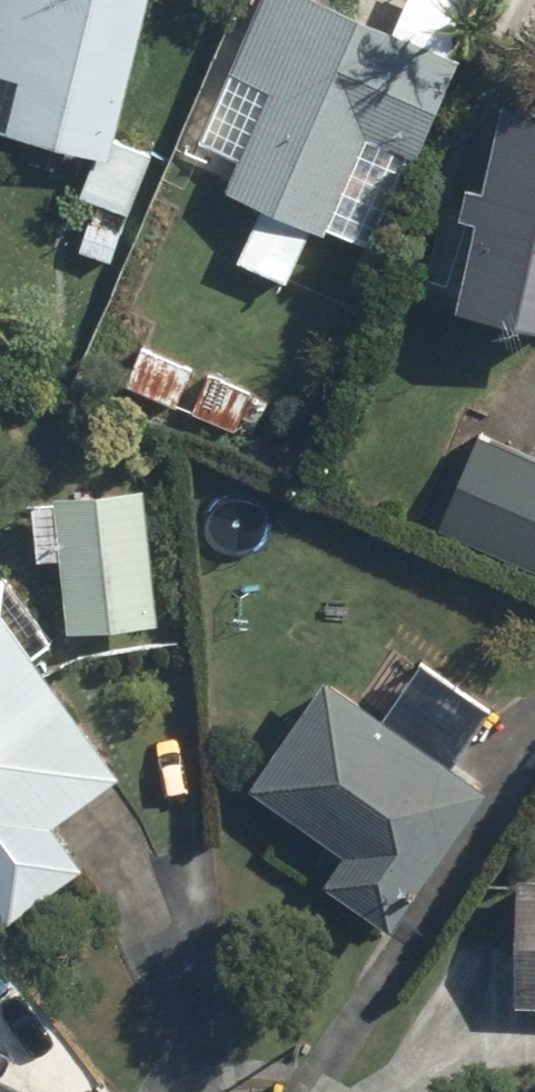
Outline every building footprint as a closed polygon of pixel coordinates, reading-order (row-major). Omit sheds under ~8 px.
[(121,153),(157,0),(0,0),(0,125),(121,153)] [(336,0),(263,0),(205,141),(245,158),(233,188),(335,230),(375,132),(429,154),(470,54),(336,0)] [(516,93),(469,304),(534,318),(534,97),(516,93)] [(181,402),(198,363),(148,341),(131,380),(181,402)] [(212,368),(195,409),(242,429),(259,388),(212,368)] [(487,430),(446,523),(534,562),(534,451),(487,430)] [(157,484),(64,492),(65,501),(41,503),(46,560),(70,558),(77,629),(169,621),(157,484)] [(0,619),(0,909),(13,927),(91,870),(60,828),(125,780),(4,616),(0,619)] [(492,797),(329,684),(251,796),(348,863),(326,893),(392,939),(492,797)] [(527,871),(524,1001),(534,1001),(534,872),(527,871)]
